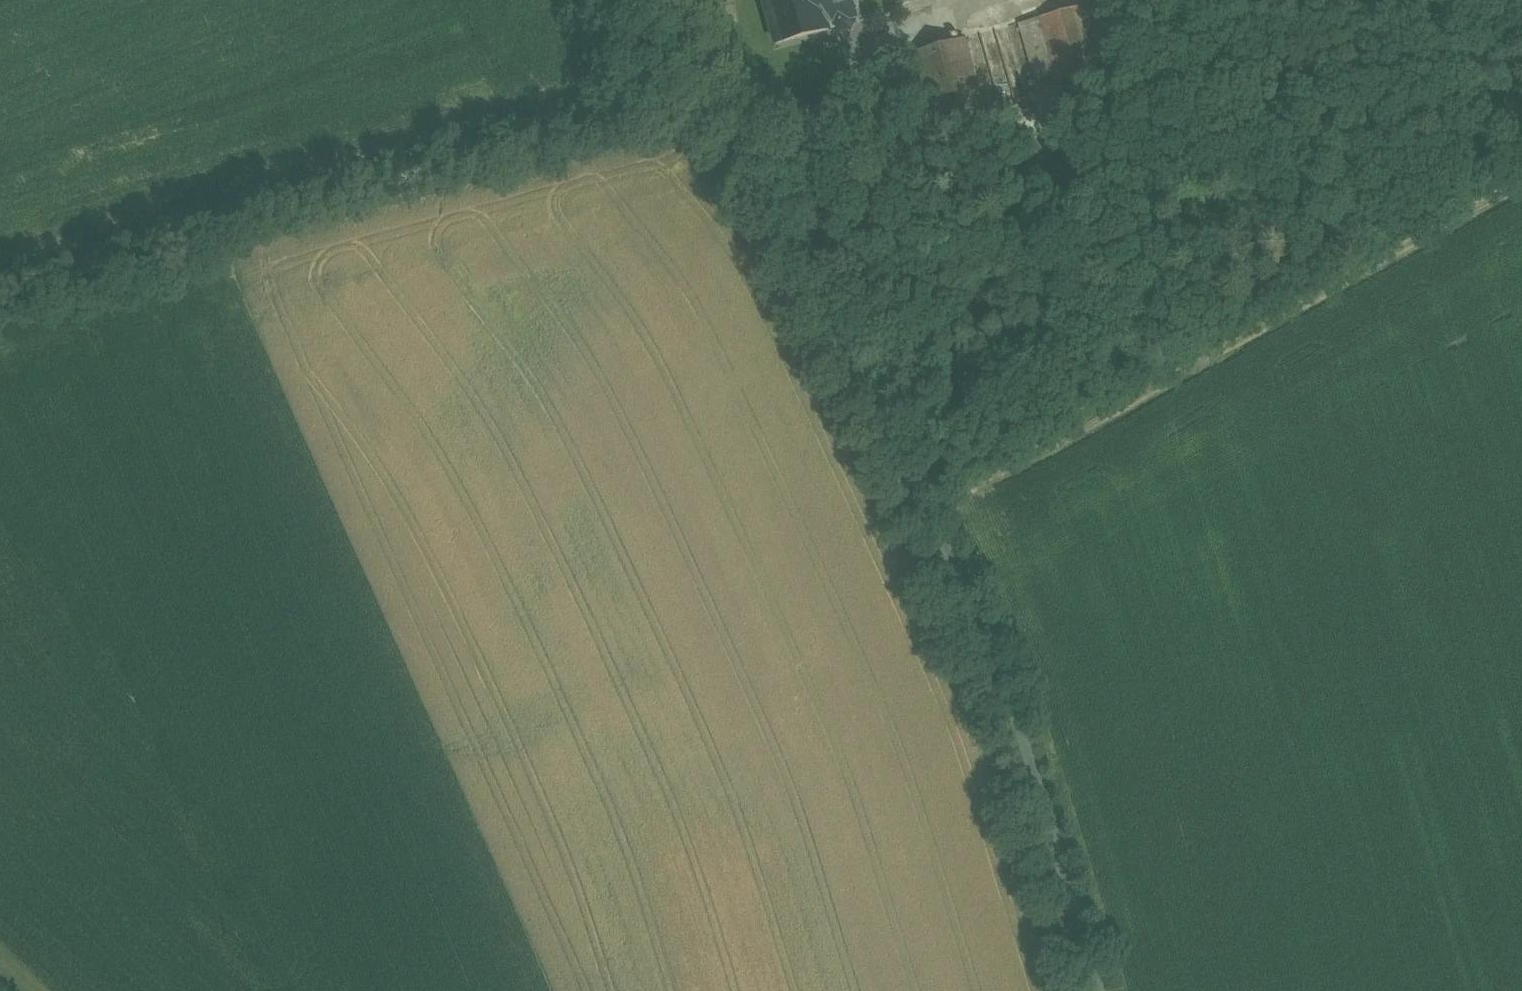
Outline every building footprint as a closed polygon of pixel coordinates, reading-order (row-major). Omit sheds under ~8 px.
[(777,44),(833,28),(831,22),(825,0),(765,0),(777,44)] [(831,22),(861,13),(857,0),(825,0),(831,22)] [(1099,1),(1021,23),(1040,88),(1095,73),(1098,85),(1121,78),(1099,1)] [(966,38),(915,52),(937,129),(987,115),(966,38)]
